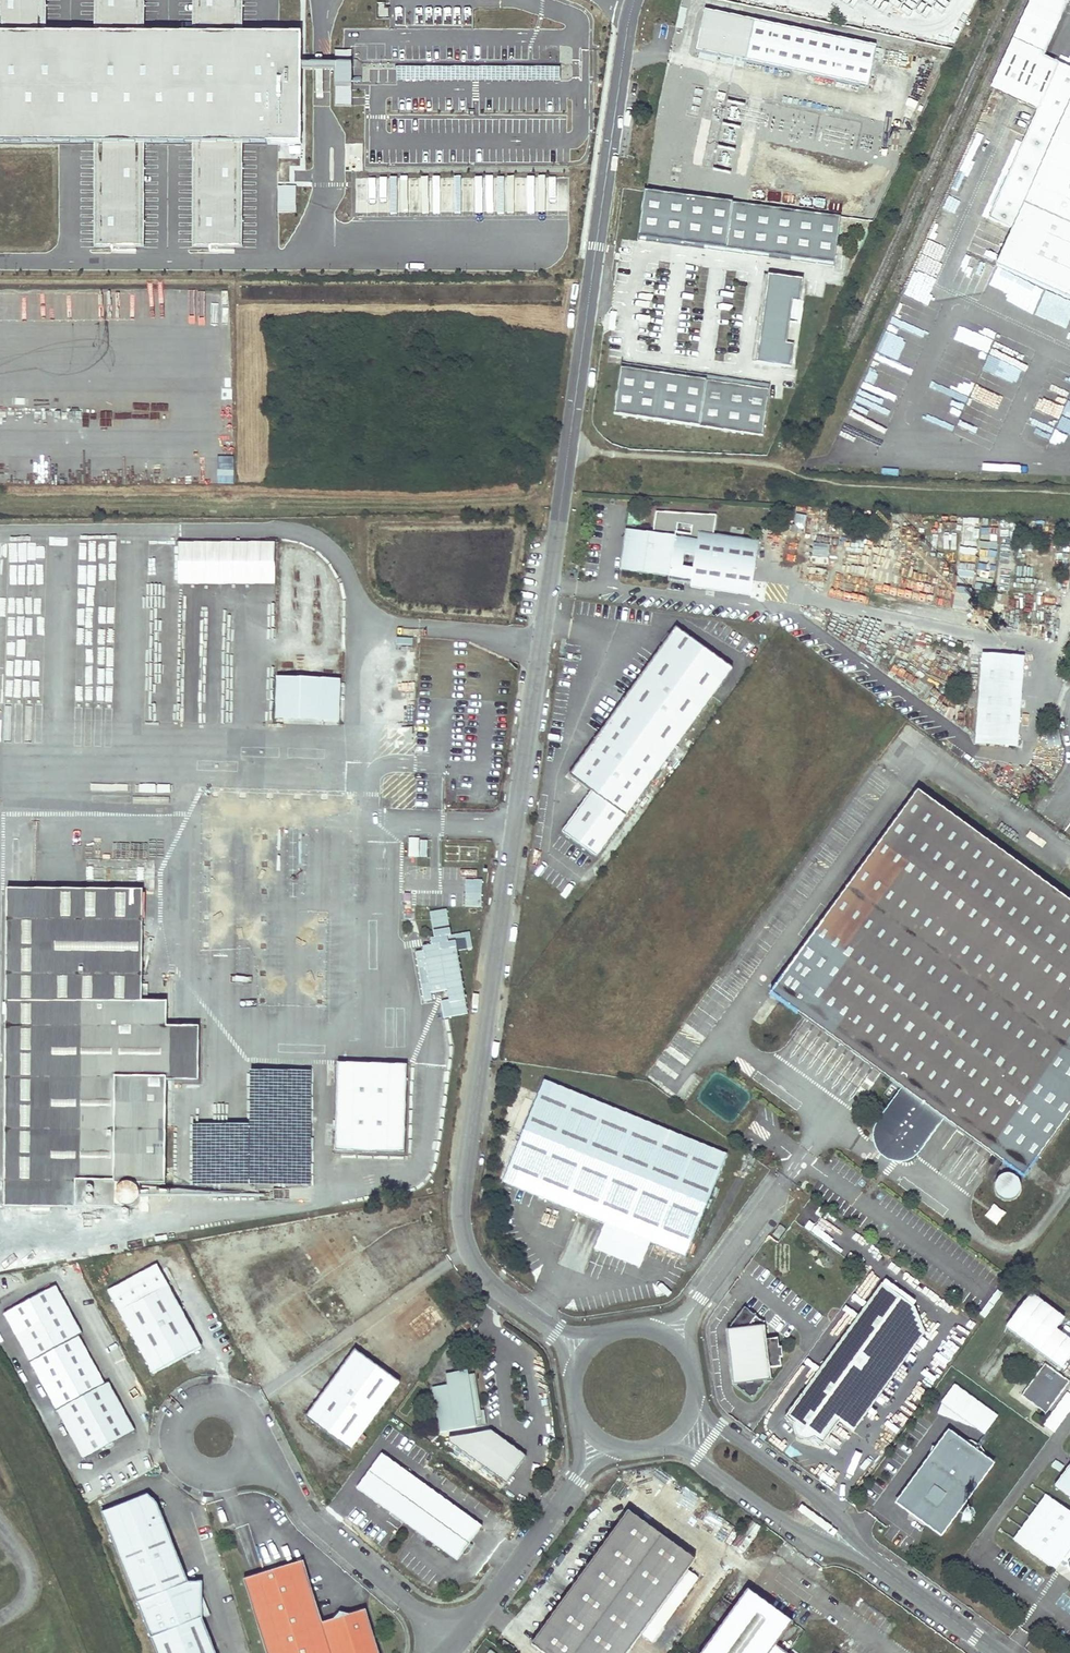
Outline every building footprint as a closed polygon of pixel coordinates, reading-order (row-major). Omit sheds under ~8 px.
[(94,143),(102,143),(102,247),(136,248),(136,143),(144,143),(194,143),(202,143),(200,247),(234,248),(234,143),(244,143),(301,143),(301,33),(242,33),(234,33),(234,0),(200,0),(200,33),(192,33),(144,33),(136,33),(136,0),(103,0),(103,33),(94,33),(46,33),(38,33),(38,0),(1,0),(1,32),(0,32),(0,143),(94,143)] [(38,33),(46,33),(46,0),(38,0),(38,33)] [(94,33),(103,33),(103,0),(94,0),(94,33)] [(136,33),(144,33),(144,0),(136,0),(136,33)] [(200,0),(192,0),(192,33),(200,33),(200,0)] [(242,33),(242,0),(234,0),(234,33),(242,33)] [(992,88),(1038,109),(1021,147),(1003,138),(971,210),(1014,229),(997,267),(1069,299),(1069,68),(1045,57),(1069,3),(1069,0),(1032,0),(992,88)] [(373,18),(386,17),(384,1),(372,2),(373,18)] [(877,45),(714,10),(705,50),(868,85),(877,45)] [(939,59),(946,61),(950,48),(943,46),(939,59)] [(396,79),(560,78),(560,66),(396,67),(396,79)] [(718,96),(706,145),(716,147),(712,165),(730,169),(736,146),(737,147),(747,103),(718,96)] [(102,143),(94,143),(94,247),(102,247),(102,143)] [(136,143),(136,248),(144,248),(144,143),(136,143)] [(192,247),(200,247),(202,143),(194,143),(192,247)] [(234,143),(234,248),(242,248),(244,143),(234,143)] [(480,196),(480,211),(546,212),(546,211),(566,212),(567,177),(474,176),(474,196),(480,196)] [(400,185),(409,185),(409,212),(418,212),(418,178),(400,178),(400,185)] [(396,180),(367,180),(367,208),(396,208),(396,180)] [(277,212),(296,212),(296,185),(277,185),(277,212)] [(644,189),(638,235),(836,263),(842,216),(644,189)] [(836,263),(638,235),(637,240),(835,267),(836,263)] [(993,258),(995,252),(980,249),(979,255),(993,258)] [(800,275),(765,271),(755,357),(788,361),(791,338),(785,337),(790,296),(797,297),(800,275)] [(616,311),(610,310),(608,329),(613,329),(616,311)] [(619,367),(769,390),(770,386),(620,363),(619,367)] [(619,367),(612,414),(762,436),(769,390),(619,367)] [(1039,430),(1034,442),(1045,447),(1050,435),(1039,430)] [(804,532),(805,514),(795,513),(794,531),(804,532)] [(694,540),(623,529),(621,540),(626,541),(623,558),(619,557),(617,569),(688,580),(686,588),(747,597),(755,541),(695,532),(694,540)] [(272,540),(177,541),(177,582),(272,581),(272,540)] [(827,557),(828,545),(813,543),(812,556),(827,557)] [(970,610),(971,595),(954,593),(952,607),(970,610)] [(733,667),(676,626),(569,774),(591,790),(561,830),(596,855),(733,667)] [(1023,657),(980,654),(974,738),(1017,741),(1023,657)] [(343,682),(275,680),(274,723),(339,725),(343,682)] [(1017,741),(974,738),(973,746),(1016,749),(1017,741)] [(1007,790),(1014,780),(1001,770),(993,781),(1007,790)] [(918,794),(772,992),(799,1012),(803,1007),(913,1087),(909,1092),(878,1135),(903,1153),(917,1135),(923,1139),(940,1116),(945,1109),(1010,1156),(1004,1163),(1025,1179),(1069,1118),(1069,905),(918,794)] [(162,1080),(195,1081),(192,1025),(165,1025),(165,1001),(138,1001),(138,889),(6,889),(6,1206),(76,1206),(114,1206),(125,1206),(126,1206),(127,1206),(129,1206),(131,1205),(132,1204),(133,1204),(134,1203),(135,1201),(136,1200),(136,1199),(137,1198),(137,1197),(137,1196),(137,1195),(137,1194),(137,1183),(162,1183),(162,1080)] [(451,1012),(466,1009),(455,938),(463,936),(466,945),(472,943),(469,928),(452,931),(447,906),(430,909),(435,935),(430,936),(431,942),(423,943),(430,990),(446,987),(451,1012)] [(803,1007),(799,1012),(806,1017),(881,1072),(909,1092),(913,1087),(803,1007)] [(402,1149),(405,1062),(337,1060),(334,1147),(402,1149)] [(311,1185),(310,1070),(248,1070),(249,1124),(194,1125),(194,1186),(311,1185)] [(727,1156),(544,1080),(502,1182),(578,1214),(591,1219),(604,1224),(684,1258),(727,1156)] [(997,1158),(1004,1163),(1010,1156),(945,1109),(940,1116),(945,1119),(997,1158)] [(994,1184),(1006,1203),(1024,1192),(1012,1172),(994,1184)] [(993,1203),(984,1216),(997,1225),(1006,1212),(993,1203)] [(779,1224),(772,1234),(778,1237),(784,1228),(779,1224)] [(224,1236),(211,1238),(213,1254),(226,1252),(224,1236)] [(195,1241),(183,1246),(191,1262),(203,1256),(195,1241)] [(158,1265),(109,1290),(152,1373),(201,1348),(158,1265)] [(105,1383),(78,1335),(81,1333),(55,1284),(3,1312),(83,1458),(135,1430),(108,1381),(105,1383)] [(834,1418),(917,1309),(884,1285),(785,1416),(794,1423),(793,1426),(794,1430),(795,1433),(798,1436),(801,1438),(803,1439),(807,1440),(810,1439),(813,1438),(822,1444),(839,1422),(834,1418)] [(767,1380),(770,1380),(769,1368),(780,1367),(779,1358),(782,1357),(781,1347),(778,1348),(766,1349),(765,1340),(763,1323),(744,1308),(727,1329),(734,1385),(752,1399),(767,1380)] [(926,1333),(917,1309),(834,1418),(839,1422),(852,1432),(926,1333)] [(765,1340),(766,1349),(778,1348),(777,1339),(765,1340)] [(355,1349),(307,1417),(353,1449),(401,1381),(355,1349)] [(1021,1396),(1046,1414),(1069,1381),(1045,1363),(1021,1396)] [(317,1370),(311,1382),(323,1389),(330,1377),(317,1370)] [(480,1410),(474,1373),(467,1374),(467,1370),(446,1373),(448,1384),(433,1387),(440,1431),(475,1426),(474,1419),(481,1418),(480,1410)] [(953,1386),(938,1410),(984,1437),(999,1413),(953,1386)] [(1043,1426),(1054,1433),(1069,1410),(1069,1394),(1066,1392),(1043,1426)] [(474,1419),(475,1426),(486,1424),(484,1410),(480,1410),(481,1418),(474,1419)] [(882,1454),(892,1440),(882,1433),(872,1447),(882,1454)] [(937,1516),(941,1523),(985,1463),(978,1458),(982,1453),(976,1445),(968,1440),(958,1439),(948,1441),(941,1452),(937,1449),(935,1448),(929,1460),(919,1481),(910,1493),(935,1512),(937,1516)] [(793,1459),(810,1470),(816,1461),(799,1450),(793,1459)] [(382,1453),(357,1488),(451,1556),(462,1554),(483,1526),(382,1453)] [(1058,1486),(1069,1496),(1069,1469),(1058,1486)] [(189,1583),(158,1506),(147,1496),(103,1514),(138,1603),(189,1583)] [(1048,1497),(1015,1541),(1055,1571),(1062,1561),(1066,1564),(1066,1565),(1066,1567),(1066,1569),(1069,1572),(1069,1513),(1048,1497)] [(531,1635),(555,1652),(622,1652),(698,1556),(632,1505),(531,1635)] [(749,1521),(741,1540),(752,1544),(760,1526),(749,1521)] [(1019,1558),(1025,1550),(1011,1540),(1020,1528),(1010,1521),(1008,1525),(1013,1528),(1010,1532),(1002,1526),(992,1540),(1019,1558)] [(349,1617),(339,1615),(333,1622),(321,1625),(305,1562),(244,1580),(264,1652),(377,1652),(365,1612),(349,1617)] [(204,1618),(202,1583),(189,1583),(138,1603),(153,1639),(204,1618)] [(708,1652),(780,1652),(776,1650),(793,1627),(790,1625),(772,1611),(750,1594),(708,1652)] [(782,1598),(772,1611),(790,1625),(800,1611),(782,1598)] [(153,1639),(158,1652),(217,1652),(204,1618),(153,1639)]
